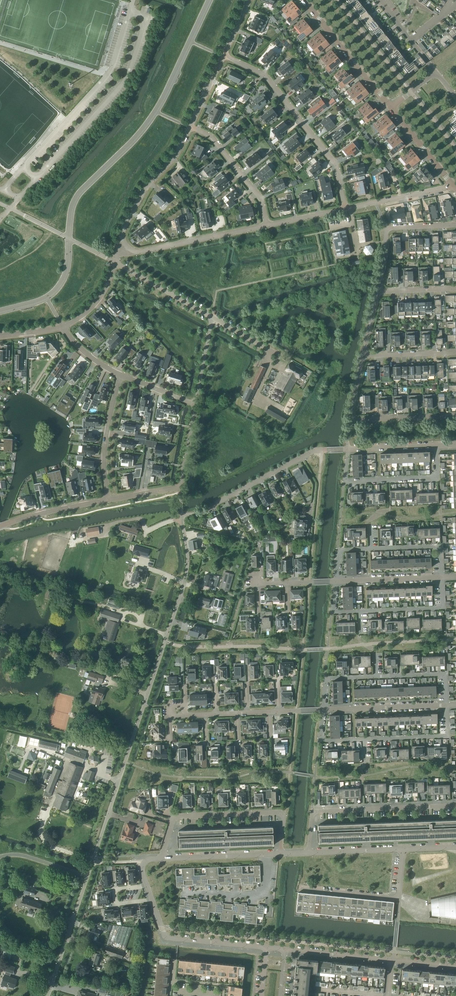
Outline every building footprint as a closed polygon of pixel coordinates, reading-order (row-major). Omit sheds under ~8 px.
[(355,10),(361,5),(358,1),(357,0),(353,0),(350,2),(347,5),(350,8),(352,6),(355,10)] [(282,9),(288,17),(295,11),(289,3),(282,9)] [(358,13),(361,17),(366,12),(363,8),(362,7),(365,4),(364,3),(361,5),(355,10),(353,12),(355,15),(358,13)] [(297,9),(295,11),(288,17),(286,19),(291,25),(299,19),(297,17),(301,13),(297,9)] [(364,20),(367,24),(372,19),(369,15),(368,14),(370,12),(369,10),(366,12),(361,17),(358,19),(361,22),(364,20)] [(249,29),(258,33),(263,21),(255,17),(249,29)] [(369,27),(372,31),(378,26),(374,22),(375,22),(374,21),(377,18),(375,17),(372,19),(367,24),(364,26),(367,29),(369,27)] [(295,26),(301,33),(309,27),(303,20),(295,26)] [(375,34),(378,38),(383,33),(380,29),(379,28),(382,26),(380,24),(378,26),(372,31),(370,33),(372,36),(375,34)] [(309,27),(301,33),(297,36),(300,41),(312,31),(309,27)] [(445,36),(449,41),(451,43),(454,41),(452,38),(455,35),(452,30),(448,34),(448,33),(446,34),(445,32),(443,34),(445,36)] [(380,41),(384,45),(389,40),(386,36),(385,35),(387,33),(386,31),(383,33),(378,38),(375,40),(378,43),(380,41)] [(307,43),(314,50),(321,44),(315,36),(307,43)] [(436,39),(438,42),(442,46),(444,49),(447,46),(445,44),(449,41),(445,36),(441,39),(440,40),(438,38),(436,39)] [(243,44),(242,46),(241,47),(242,47),(240,51),(241,51),(240,53),(244,55),(245,53),(248,54),(253,43),(255,44),(256,42),(260,44),(262,40),(256,37),(254,41),(253,40),(252,42),(245,39),(244,43),(243,43),(243,44)] [(386,48),(389,52),(394,47),(391,43),(392,43),(391,42),(393,40),(391,38),(389,40),(384,45),(381,47),(384,50),(386,48)] [(321,44),(314,50),(312,52),(315,56),(317,54),(329,45),(325,41),(321,44)] [(431,47),(435,52),(437,54),(440,52),(438,49),(442,46),(438,42),(434,45),(432,46),(431,43),(429,45),(431,47)] [(392,55),(395,59),(400,54),(397,51),(397,50),(396,49),(398,47),(397,45),(394,47),(389,52),(387,54),(389,57),(392,55)] [(435,52),(431,47),(427,50),(425,51),(423,48),(421,50),(430,60),(433,58),(431,55),(435,52)] [(266,53),(263,57),(264,58),(261,61),(265,64),(266,62),(268,64),(271,61),(273,63),(278,58),(275,56),(276,55),(270,50),(267,54),(266,53)] [(321,58),(327,66),(335,60),(329,52),(321,58)] [(397,62),(400,66),(406,61),(403,58),(403,57),(402,56),(404,54),(403,52),(400,54),(395,59),(392,61),(395,64),(397,62)] [(412,62),(418,69),(416,67),(420,64),(422,66),(425,64),(417,54),(416,55),(417,58),(416,59),(412,62)] [(337,68),(338,66),(337,65),(340,63),(337,58),(335,60),(327,66),(325,68),(329,72),(331,74),(332,73),(337,69),(336,69),(336,68),(337,68)] [(408,59),(406,61),(400,66),(398,68),(400,71),(403,69),(406,73),(406,74),(408,72),(409,73),(413,69),(415,72),(418,69),(412,62),(411,63),(408,59)] [(279,76),(281,76),(282,75),(283,75),(287,72),(289,74),(294,70),(288,62),(278,69),(278,70),(277,71),(277,73),(279,76)] [(334,75),(340,82),(348,76),(342,69),(334,75)] [(227,78),(239,84),(239,83),(241,78),(240,78),(241,77),(242,77),(237,74),(238,74),(237,74),(231,72),(228,78),(227,78)] [(294,89),(295,91),(296,91),(300,88),(305,84),(298,75),(289,83),(291,85),(289,86),(292,90),(294,89)] [(348,76),(340,82),(338,84),(342,88),(354,79),(350,75),(348,76)] [(347,92),(353,99),(361,93),(355,85),(347,92)] [(298,98),(303,104),(304,102),(305,103),(314,96),(312,93),(312,92),(311,92),(309,88),(299,96),(300,97),(298,98)] [(221,97),(220,100),(231,106),(234,99),(236,100),(238,96),(229,92),(229,93),(227,92),(228,91),(225,90),(223,93),(221,93),(220,96),(221,97)] [(361,93),(353,99),(357,103),(368,94),(365,90),(361,93)] [(263,94),(253,101),(252,102),(254,103),(251,106),(254,111),(258,108),(259,110),(266,104),(265,102),(266,101),(264,99),(266,98),(263,94)] [(321,100),(310,109),(308,111),(313,118),(327,107),(321,100)] [(361,112),(365,117),(372,110),(366,103),(357,110),(360,113),(361,112)] [(274,107),(262,117),(267,123),(268,122),(270,125),(278,119),(276,116),(277,115),(275,113),(277,111),(274,107)] [(210,112),(209,115),(208,116),(210,117),(208,121),(215,125),(218,120),(219,121),(221,117),(219,116),(221,112),(214,108),(212,113),(210,112)] [(372,110),(365,117),(363,118),(366,123),(378,113),(374,109),(372,110)] [(450,133),(455,128),(455,117),(454,115),(452,117),(454,121),(450,124),(451,125),(446,128),(447,129),(449,127),(453,130),(450,133)] [(320,123),(327,131),(326,132),(327,132),(335,125),(328,116),(320,123)] [(373,124),(379,132),(387,126),(381,118),(373,124)] [(273,144),(279,140),(280,139),(282,138),(284,136),(282,134),(285,131),(286,130),(285,130),(286,128),(286,126),(286,125),(286,122),(286,123),(284,122),(283,122),(282,123),(279,125),(274,129),(275,129),(274,134),(273,134),(274,135),(274,137),(275,137),(276,137),(271,142),(273,144)] [(387,126),(379,132),(383,136),(394,127),(391,122),(387,126)] [(223,135),(227,140),(233,135),(234,137),(239,133),(235,128),(229,133),(228,131),(223,135)] [(331,136),(336,142),(346,134),(341,128),(331,136)] [(387,140),(393,148),(401,142),(395,134),(387,140)] [(284,144),(288,149),(286,151),(289,154),(299,146),(296,142),(297,141),(299,139),(296,135),(289,140),(284,144)] [(251,147),(249,145),(250,144),(249,144),(247,142),(248,142),(246,139),(234,148),(237,151),(239,149),(240,150),(240,151),(243,154),(251,147)] [(347,156),(352,155),(354,158),(362,154),(352,142),(342,150),(347,156)] [(401,142),(393,148),(389,151),(393,155),(404,146),(401,142)] [(201,159),(203,162),(208,158),(206,155),(205,156),(203,153),(206,148),(196,144),(192,154),(201,159),(201,158),(201,159)] [(305,150),(296,157),(301,163),(310,156),(310,155),(311,155),(307,149),(306,150),(305,150)] [(400,157),(406,164),(414,158),(408,150),(400,157)] [(246,162),(250,167),(262,157),(258,152),(257,153),(256,152),(246,160),(247,161),(246,162)] [(414,158),(406,164),(404,166),(408,170),(419,161),(416,156),(414,158)] [(313,168),(309,171),(311,174),(312,175),(314,177),(318,174),(318,173),(320,171),(319,171),(322,169),(321,167),(322,166),(318,161),(311,167),(313,168)] [(203,170),(205,172),(202,174),(204,177),(206,177),(208,176),(209,175),(211,178),(216,174),(215,171),(220,167),(217,163),(215,164),(213,162),(203,170)] [(355,173),(356,176),(365,174),(364,171),(365,171),(363,164),(357,165),(353,165),(353,166),(351,166),(351,168),(347,169),(348,174),(355,173)] [(255,175),(259,180),(262,178),(265,182),(277,173),(274,169),(272,171),(268,165),(255,175)] [(425,169),(425,168),(423,166),(413,175),(416,177),(418,176),(423,182),(427,179),(429,181),(433,178),(430,174),(428,172),(425,169)] [(176,174),(172,177),(180,187),(184,184),(185,185),(186,183),(189,181),(181,170),(179,172),(178,171),(176,174)] [(388,180),(387,177),(386,174),(378,175),(381,187),(383,187),(383,189),(388,188),(387,186),(389,186),(387,180),(388,180)] [(214,184),(218,190),(219,189),(221,192),(228,187),(227,186),(226,187),(224,185),(228,181),(227,180),(228,179),(226,176),(224,177),(224,176),(214,184)] [(365,180),(364,176),(357,177),(358,182),(354,183),(356,192),(357,192),(358,196),(368,194),(366,180),(365,180)] [(324,184),(323,179),(320,180),(321,185),(322,191),(323,193),(322,194),(323,199),(332,198),(331,192),(330,192),(329,190),(330,190),(329,183),(324,184)] [(282,180),(279,181),(278,180),(275,182),(275,183),(272,184),(273,186),(271,188),(274,191),(276,191),(285,187),(282,180)] [(226,196),(229,201),(227,203),(230,208),(235,204),(233,201),(240,196),(239,195),(240,194),(240,193),(238,190),(237,190),(236,191),(235,190),(226,196)] [(311,193),(307,194),(307,191),(302,192),(303,195),(299,195),(301,206),(305,205),(306,206),(309,205),(309,204),(313,203),(311,193)] [(163,198),(157,193),(152,199),(161,206),(164,203),(166,205),(170,201),(165,196),(163,198)] [(276,203),(277,207),(278,207),(279,211),(283,210),(283,211),(290,210),(290,209),(291,208),(289,200),(293,200),(291,194),(286,195),(287,200),(276,203)] [(445,211),(443,211),(443,214),(445,214),(446,217),(454,215),(451,199),(443,201),(445,211)] [(428,206),(431,221),(439,219),(436,204),(428,206)] [(239,207),(239,208),(241,219),(246,218),(246,220),(251,219),(250,218),(251,218),(251,217),(254,216),(252,208),(251,208),(250,205),(239,207)] [(412,207),(415,221),(422,220),(419,206),(412,207)] [(389,212),(391,219),(391,220),(405,217),(403,209),(402,209),(390,212),(389,212)] [(201,212),(202,217),(200,217),(201,221),(202,225),(206,224),(206,228),(211,227),(211,223),(210,223),(210,220),(213,219),(212,212),(208,212),(208,210),(201,212)] [(186,222),(187,222),(186,216),(178,218),(179,219),(175,220),(178,234),(184,232),(184,229),(187,228),(186,222)] [(357,221),(360,243),(370,241),(367,219),(357,221)] [(146,225),(145,225),(145,224),(145,225),(143,226),(138,230),(137,230),(133,233),(136,236),(136,237),(138,236),(141,239),(155,229),(151,224),(147,227),(146,225)] [(345,230),(332,233),(337,256),(350,254),(345,230)] [(443,239),(451,238),(451,241),(455,241),(455,238),(455,232),(442,232),(443,239)] [(436,233),(431,233),(432,236),(432,242),(432,247),(432,251),(439,251),(438,242),(441,242),(441,238),(438,238),(438,236),(437,236),(436,233)] [(429,238),(422,238),(423,252),(429,251),(429,247),(432,247),(432,242),(429,242),(429,238)] [(443,252),(452,251),(452,254),(455,254),(455,245),(443,245),(443,252)] [(365,246),(363,251),(366,255),(371,254),(373,249),(370,246),(365,246)] [(444,265),(452,265),(452,268),(455,267),(455,258),(443,258),(444,265)] [(439,266),(434,267),(433,267),(433,268),(433,270),(433,281),(434,281),(434,285),(438,284),(438,281),(440,281),(440,279),(443,279),(443,275),(440,275),(439,266)] [(397,267),(390,267),(391,279),(388,279),(388,283),(391,283),(398,283),(397,267)] [(418,268),(419,280),(422,280),(422,282),(428,282),(427,273),(430,273),(430,267),(418,268)] [(403,270),(404,278),(404,281),(407,281),(407,282),(413,282),(413,273),(416,273),(415,268),(403,268),(403,270)] [(444,278),(453,278),(453,281),(455,281),(455,271),(444,271),(444,278)] [(445,302),(454,302),(454,305),(455,305),(455,295),(445,296),(445,302)] [(434,297),(434,300),(434,304),(434,311),(435,315),(441,314),(441,306),(444,306),(444,301),(441,301),(440,300),(439,300),(439,296),(434,297)] [(112,315),(115,312),(115,313),(121,308),(120,308),(121,307),(118,303),(117,304),(111,298),(107,301),(111,305),(109,307),(110,307),(107,310),(112,315)] [(425,302),(425,313),(432,312),(432,311),(434,311),(434,304),(431,304),(431,302),(429,302),(429,300),(424,300),(425,302)] [(380,311),(379,317),(383,318),(389,317),(389,302),(382,302),(382,311),(380,311)] [(446,315),(454,315),(454,318),(455,318),(455,308),(445,309),(446,315)] [(92,316),(103,328),(112,320),(107,315),(104,318),(101,315),(99,317),(96,313),(92,316)] [(446,322),(446,328),(455,328),(455,331),(455,335),(455,322),(446,322)] [(78,328),(80,330),(79,331),(85,338),(86,337),(88,339),(93,335),(94,336),(97,333),(93,328),(90,331),(86,327),(85,329),(81,325),(78,328)] [(117,329),(107,337),(110,339),(107,342),(110,344),(109,346),(112,349),(121,340),(118,337),(119,336),(117,335),(120,332),(117,329)] [(435,330),(436,345),(436,348),(441,348),(441,345),(442,345),(442,343),(445,343),(445,338),(442,338),(442,330),(435,330)] [(406,344),(409,344),(409,346),(415,346),(414,337),(418,337),(417,331),(405,332),(406,344)] [(421,344),(424,344),(424,345),(430,345),(429,336),(433,336),(432,331),(420,331),(421,344)] [(390,334),(391,342),(391,345),(394,345),(394,347),(400,346),(399,338),(403,338),(402,332),(390,332),(390,334)] [(447,342),(455,341),(455,344),(455,335),(446,335),(447,342)] [(52,353),(55,350),(56,349),(56,350),(57,350),(50,343),(49,343),(46,343),(46,341),(42,342),(38,342),(39,344),(35,345),(34,345),(34,346),(34,349),(27,349),(27,346),(27,345),(27,356),(27,358),(27,357),(33,357),(34,357),(34,354),(34,353),(34,352),(34,351),(38,350),(40,350),(40,351),(41,351),(47,350),(48,350),(48,351),(51,354),(52,353)] [(7,362),(9,362),(9,358),(10,345),(5,345),(5,350),(0,350),(0,362),(7,362)] [(126,349),(124,347),(120,351),(119,353),(115,358),(116,359),(118,361),(119,361),(120,360),(122,361),(123,360),(126,356),(127,354),(128,355),(131,357),(136,352),(131,348),(129,351),(126,349)] [(18,355),(15,355),(14,362),(14,370),(14,373),(21,373),(21,377),(26,377),(26,367),(23,367),(23,350),(21,350),(21,349),(20,349),(20,350),(18,350),(18,355)] [(137,357),(135,360),(134,361),(132,360),(132,361),(136,363),(134,366),(139,368),(142,364),(141,364),(143,361),(146,357),(138,352),(136,356),(135,356),(137,357)] [(158,365),(162,367),(164,361),(157,358),(156,364),(150,362),(145,375),(151,377),(152,375),(155,376),(158,365)] [(437,360),(437,363),(437,366),(437,376),(437,378),(444,378),(443,369),(446,369),(446,365),(443,365),(443,363),(441,363),(441,360),(437,360)] [(59,363),(54,370),(51,374),(55,377),(50,384),(56,388),(59,385),(62,381),(63,379),(59,377),(61,374),(63,371),(65,369),(67,365),(63,363),(62,364),(59,363)] [(285,391),(289,393),(294,383),(297,378),(299,379),(299,378),(303,380),(306,376),(302,374),(303,372),(289,363),(283,375),(276,386),(285,391)] [(68,374),(65,378),(69,381),(71,377),(76,380),(83,370),(81,369),(82,367),(78,364),(76,366),(70,376),(68,374)] [(427,364),(427,366),(427,379),(428,379),(427,376),(437,376),(437,366),(434,366),(434,365),(430,365),(430,364),(427,364)] [(380,370),(380,378),(380,382),(389,382),(389,365),(383,365),(383,367),(380,367),(380,370)] [(260,366),(256,375),(250,388),(247,387),(246,391),(245,391),(246,391),(244,395),(243,395),(244,395),(242,399),(249,403),(251,399),(253,395),(255,391),(255,390),(266,368),(260,366)] [(181,376),(170,372),(167,381),(169,381),(169,382),(173,383),(173,382),(181,385),(181,384),(182,380),(182,379),(180,379),(181,376)] [(91,384),(91,385),(90,384),(88,389),(86,389),(83,395),(81,398),(81,399),(85,401),(82,409),(87,411),(92,400),(89,399),(95,386),(94,386),(91,384)] [(100,395),(99,395),(95,394),(90,405),(96,407),(98,403),(98,402),(99,403),(100,399),(106,401),(106,400),(110,386),(110,385),(105,384),(105,385),(104,388),(102,387),(101,388),(102,388),(101,389),(100,395)] [(131,404),(130,408),(134,409),(136,395),(134,395),(135,393),(130,392),(128,404),(131,404)] [(438,394),(438,407),(438,409),(439,408),(439,412),(443,412),(443,408),(445,408),(445,406),(448,406),(448,402),(445,402),(444,393),(438,394)] [(378,398),(378,406),(378,409),(382,409),(382,411),(387,410),(387,402),(390,402),(390,396),(382,396),(382,394),(378,394),(378,397),(378,398)] [(423,395),(423,407),(427,407),(427,409),(432,409),(432,400),(435,400),(435,394),(423,395)] [(362,396),(363,407),(360,408),(360,411),(363,411),(370,411),(369,395),(362,396)] [(408,395),(408,408),(412,408),(412,410),(417,409),(417,401),(420,400),(420,395),(408,395)] [(56,409),(62,412),(67,415),(75,402),(70,399),(64,396),(56,409)] [(393,396),(393,408),(397,408),(397,410),(402,410),(402,401),(405,401),(405,396),(393,396)] [(147,411),(148,407),(149,400),(147,400),(147,398),(145,398),(142,397),(142,398),(140,407),(140,410),(145,411),(144,415),(145,415),(144,421),(145,421),(149,422),(149,419),(150,413),(147,412),(147,411)] [(175,409),(175,407),(175,406),(163,404),(162,410),(157,409),(156,417),(163,418),(164,413),(171,414),(176,415),(177,410),(175,409)] [(275,411),(272,409),(268,407),(267,409),(265,412),(279,420),(282,415),(280,414),(279,413),(276,411),(275,411)] [(86,421),(83,420),(83,425),(83,428),(88,429),(88,426),(100,426),(100,421),(98,421),(98,418),(96,417),(93,417),(86,417),(86,421)] [(166,436),(171,437),(172,431),(170,431),(171,427),(165,426),(165,423),(153,421),(153,426),(159,427),(157,434),(166,435),(166,436)] [(135,428),(136,426),(131,425),(132,422),(131,422),(127,422),(127,423),(127,424),(123,424),(122,429),(124,429),(124,430),(126,431),(126,432),(130,432),(135,432),(134,438),(146,440),(147,436),(138,434),(138,431),(135,431),(135,430),(136,428),(135,428)] [(83,434),(82,440),(84,440),(84,441),(89,441),(96,442),(96,437),(94,437),(95,434),(85,433),(84,433),(84,429),(77,429),(77,432),(78,432),(78,434),(83,434)] [(121,444),(121,447),(133,449),(134,443),(145,445),(146,440),(134,438),(134,441),(120,439),(119,444),(121,444)] [(4,447),(3,452),(12,452),(13,439),(4,439),(4,444),(0,443),(0,447),(4,447)] [(159,453),(162,454),(166,455),(166,452),(168,452),(169,447),(156,445),(157,442),(146,440),(145,445),(145,447),(152,448),(152,447),(155,448),(154,453),(158,454),(159,453)] [(79,456),(83,456),(84,456),(85,453),(95,454),(95,449),(93,449),(94,447),(87,446),(83,445),(82,453),(79,452),(79,456)] [(128,463),(128,465),(128,466),(133,466),(133,456),(131,456),(131,455),(119,454),(119,459),(121,460),(121,463),(128,463)] [(83,456),(79,456),(77,455),(76,459),(76,460),(82,461),(81,468),(95,470),(96,465),(94,465),(94,462),(82,460),(83,456)] [(152,471),(151,473),(165,476),(165,472),(166,470),(162,470),(162,466),(156,465),(156,462),(147,460),(146,470),(152,471)] [(135,469),(135,472),(124,474),(124,476),(123,477),(123,480),(122,480),(123,484),(124,484),(124,487),(127,486),(127,488),(132,487),(132,482),(133,482),(133,481),(133,480),(134,479),(135,473),(140,474),(141,474),(142,468),(142,465),(142,464),(135,465),(136,469),(135,469)] [(66,482),(68,491),(71,490),(72,495),(77,494),(76,489),(77,489),(76,486),(75,481),(79,480),(77,471),(75,469),(72,473),(73,481),(66,482)] [(48,472),(47,473),(51,488),(56,486),(56,487),(55,482),(58,482),(58,483),(58,482),(63,481),(60,470),(55,471),(52,472),(52,471),(52,472),(48,473),(48,472)] [(296,479),(299,483),(308,478),(306,474),(302,476),(302,475),(300,470),(293,474),(296,478),(296,479)] [(80,480),(83,480),(85,491),(88,490),(89,492),(94,491),(91,478),(86,478),(85,472),(78,474),(80,480)] [(283,483),(286,487),(285,488),(287,491),(289,493),(291,495),(297,492),(299,491),(292,479),(290,481),(289,479),(283,483)] [(50,497),(51,497),(50,496),(50,497),(50,496),(50,495),(48,484),(42,486),(41,482),(33,484),(35,491),(40,490),(40,492),(41,494),(42,498),(45,497),(45,498),(46,499),(45,499),(46,499),(47,499),(48,499),(48,498),(49,498),(50,498),(51,498),(50,497)] [(270,486),(276,498),(281,495),(280,494),(284,492),(279,484),(277,485),(276,483),(270,486)] [(363,499),(363,494),(363,492),(358,492),(357,489),(355,489),(355,492),(356,492),(357,503),(363,502),(363,501),(363,499)] [(265,492),(259,495),(260,498),(260,499),(261,499),(265,506),(266,506),(270,504),(270,503),(273,501),(268,491),(265,493),(265,492)] [(356,503),(357,503),(356,492),(355,492),(350,492),(350,494),(348,494),(348,499),(350,499),(350,501),(356,501),(356,503)] [(363,494),(363,499),(366,499),(366,504),(373,504),(372,493),(366,493),(363,494)] [(250,508),(251,508),(252,509),(257,506),(258,506),(257,506),(257,505),(259,504),(255,494),(246,499),(250,508)] [(19,499),(20,503),(19,503),(18,503),(17,504),(17,505),(17,506),(17,507),(18,507),(19,507),(21,507),(22,510),(28,509),(27,507),(33,505),(31,496),(19,499)] [(247,515),(249,514),(244,504),(242,505),(241,505),(239,506),(238,507),(237,507),(236,507),(237,508),(236,508),(235,508),(241,519),(241,518),(242,518),(243,517),(244,516),(244,517),(245,517),(245,516),(246,516),(247,515)] [(234,513),(232,515),(228,508),(227,509),(226,508),(223,510),(224,511),(222,512),(224,515),(223,515),(225,519),(226,519),(228,522),(236,518),(234,513)] [(219,515),(211,519),(208,519),(208,523),(207,526),(212,527),(214,529),(219,530),(225,526),(225,527),(226,526),(220,515),(219,515)] [(298,519),(295,519),(295,520),(292,519),(291,528),(294,529),(294,535),(305,536),(305,530),(306,530),(306,527),(307,527),(308,524),(307,523),(307,520),(306,520),(307,518),(305,516),(301,515),(298,517),(298,519)] [(125,540),(131,542),(133,536),(134,535),(135,535),(137,530),(136,530),(137,528),(136,527),(133,526),(132,527),(131,528),(121,525),(120,530),(124,531),(123,532),(124,532),(129,533),(128,538),(125,540)] [(407,525),(407,526),(408,537),(414,536),(417,536),(417,530),(414,531),(414,526),(414,525),(407,525)] [(395,531),(392,531),(392,537),(396,537),(402,537),(401,527),(395,527),(395,531)] [(86,530),(87,536),(99,534),(98,528),(86,530)] [(353,539),(353,528),(347,529),(347,532),(344,532),(345,538),(347,537),(347,540),(352,539),(353,539)] [(386,540),(385,528),(379,528),(379,529),(380,540),(385,540),(385,543),(387,543),(387,540),(386,540)] [(189,541),(190,550),(198,549),(197,540),(189,541)] [(135,546),(133,552),(134,552),(133,554),(139,556),(140,554),(147,556),(149,550),(135,546)] [(252,556),(252,567),(261,567),(260,563),(261,563),(261,562),(260,562),(260,560),(261,560),(261,559),(260,559),(260,556),(263,556),(263,550),(260,550),(260,555),(252,556)] [(274,556),(267,556),(267,560),(266,560),(267,572),(275,572),(275,560),(274,560),(274,556)] [(294,567),(298,567),(298,571),(302,571),(302,572),(305,572),(305,571),(306,571),(305,559),(305,557),(300,558),(300,559),(294,559),(294,567)] [(281,568),(282,568),(282,572),(290,571),(290,566),(293,566),(293,558),(289,558),(289,560),(281,560),(282,565),(281,565),(281,568)] [(133,573),(132,579),(140,581),(141,578),(144,579),(145,575),(144,574),(145,573),(144,573),(145,571),(145,570),(136,568),(135,574),(133,573)] [(220,589),(229,591),(234,574),(225,572),(220,589)] [(203,585),(209,587),(211,587),(214,588),(216,582),(213,581),(205,579),(203,585)] [(272,601),(272,590),(268,591),(265,591),(265,595),(264,596),(260,596),(261,604),(265,603),(265,601),(272,601)] [(273,590),(272,590),(272,601),(280,601),(280,603),(285,603),(284,595),(281,595),(280,594),(280,591),(276,591),(276,590),(273,590)] [(290,590),(290,592),(290,598),(290,601),(294,601),(294,598),(302,598),(302,595),(303,595),(303,590),(302,591),(302,590),(290,590)] [(210,599),(200,596),(198,602),(208,605),(213,606),(221,608),(223,600),(215,598),(215,600),(210,599)] [(107,606),(118,609),(120,603),(109,600),(107,606)] [(115,629),(116,626),(113,625),(115,619),(117,614),(103,609),(100,617),(110,620),(109,624),(107,623),(105,631),(108,632),(106,640),(113,642),(117,630),(115,629)] [(266,617),(262,617),(262,624),(261,624),(261,629),(266,629),(266,628),(270,628),(270,621),(269,621),(269,615),(272,615),(271,612),(265,612),(266,617)] [(215,624),(224,627),(227,615),(221,613),(219,620),(216,620),(215,624)] [(249,619),(249,615),(240,616),(240,621),(246,621),(247,631),(250,631),(250,632),(254,632),(254,631),(255,631),(254,626),(255,626),(254,623),(254,619),(249,619)] [(420,628),(419,625),(419,619),(419,618),(414,618),(414,615),(411,615),(412,618),(413,618),(413,630),(420,629),(420,628)] [(276,624),(277,629),(284,629),(284,631),(288,631),(288,622),(287,622),(287,623),(285,623),(285,622),(284,622),(284,616),(276,617),(276,621),(275,621),(275,625),(276,624)] [(382,629),(381,622),(381,619),(376,619),(376,616),(374,616),(374,619),(375,619),(375,629),(382,629)] [(419,619),(419,625),(423,625),(423,631),(423,632),(429,632),(429,619),(423,619),(419,619)] [(441,619),(435,619),(435,630),(442,629),(441,626),(443,626),(443,621),(441,621),(441,619)] [(385,632),(391,631),(391,621),(385,621),(385,622),(381,622),(382,629),(382,630),(385,630),(385,632)] [(404,626),(407,626),(407,621),(403,621),(397,621),(397,631),(404,631),(404,626)] [(189,630),(188,635),(197,638),(199,632),(205,634),(207,628),(194,625),(193,631),(189,630)] [(419,654),(412,654),(413,664),(419,664),(419,666),(423,666),(422,658),(419,658),(419,654)] [(400,659),(397,659),(397,665),(401,665),(407,665),(406,655),(400,655),(400,659)] [(352,662),(348,662),(349,668),(352,667),(358,667),(358,656),(352,657),(352,662)] [(391,668),(391,658),(384,658),(385,668),(390,668),(390,671),(392,671),(392,668),(391,668)] [(342,670),(342,659),(342,661),(336,661),(336,670),(341,670),(341,673),(344,672),(344,670),(342,670)] [(280,663),(281,675),(288,675),(287,670),(292,669),(292,662),(280,663)] [(241,677),(241,678),(241,671),(244,671),(244,663),(236,663),(236,667),(234,667),(234,678),(241,677)] [(201,674),(203,674),(203,678),(211,678),(211,673),(212,673),(211,671),(214,671),(214,664),(202,665),(203,670),(201,670),(201,674)] [(272,670),(275,670),(275,664),(272,664),(272,665),(263,666),(263,670),(266,670),(266,676),(273,676),(272,670)] [(258,678),(258,666),(250,666),(250,678),(258,678)] [(197,679),(197,678),(196,678),(195,667),(187,667),(188,679),(187,679),(188,679),(188,681),(196,681),(196,679),(197,679)] [(218,672),(218,675),(219,679),(221,679),(224,679),(226,679),(226,674),(227,674),(227,670),(226,670),(226,667),(218,667),(218,672)] [(95,682),(94,685),(88,702),(99,705),(101,700),(102,700),(104,694),(103,694),(104,689),(99,687),(99,684),(100,684),(101,684),(104,676),(89,672),(87,679),(95,682)] [(168,677),(168,683),(170,683),(170,685),(169,685),(169,691),(178,691),(178,685),(176,685),(176,683),(181,682),(181,677),(176,677),(168,677)] [(281,693),(281,701),(292,701),(292,697),(292,698),(293,692),(291,692),(291,690),(287,690),(286,686),(281,687),(281,691),(282,691),(282,693),(281,693)] [(268,693),(262,694),(262,702),(265,702),(265,703),(269,703),(269,702),(271,702),(272,702),(272,701),(272,700),(275,700),(274,690),(268,690),(268,691),(268,692),(268,693)] [(237,693),(231,693),(231,703),(238,703),(238,697),(242,697),(242,691),(237,691),(237,693)] [(262,702),(262,694),(262,693),(261,694),(261,691),(256,691),(256,694),(249,694),(250,700),(253,700),(253,702),(255,702),(256,703),(259,703),(259,702),(262,702)] [(231,703),(231,693),(225,693),(225,699),(219,699),(219,704),(221,704),(222,704),(222,705),(223,705),(224,704),(225,703),(231,703)] [(200,704),(200,694),(190,695),(190,705),(200,704)] [(277,724),(274,724),(274,730),(277,730),(277,729),(288,728),(287,719),(281,719),(281,721),(277,722),(277,724)] [(224,721),(221,721),(222,731),(228,731),(234,731),(234,728),(228,728),(228,721),(226,721),(226,720),(224,720),(224,721)] [(254,730),(253,720),(247,720),(247,726),(244,726),(244,733),(250,732),(250,730),(254,730)] [(260,720),(253,720),(254,730),(258,730),(258,732),(264,732),(264,725),(260,726),(260,720)] [(222,731),(221,721),(219,721),(217,721),(215,721),(215,728),(209,729),(209,732),(215,731),(222,731)] [(188,732),(187,722),(179,723),(179,725),(173,725),(173,728),(178,728),(178,731),(183,731),(183,733),(188,732)] [(196,722),(187,722),(188,732),(192,732),(192,730),(198,730),(198,729),(203,729),(202,724),(196,724),(196,722)] [(153,735),(154,735),(154,736),(155,736),(156,740),(163,739),(162,736),(164,736),(164,728),(162,728),(162,724),(155,725),(155,729),(154,729),(154,730),(152,730),(151,730),(151,732),(151,734),(152,735),(153,735)] [(38,747),(56,751),(57,744),(40,740),(38,747)] [(285,756),(284,744),(288,744),(288,740),(281,740),(281,744),(274,744),(275,753),(276,754),(278,755),(280,756),(282,756),(285,756)] [(179,761),(181,761),(187,761),(187,748),(189,748),(189,742),(181,743),(181,748),(178,748),(178,756),(179,761)] [(164,744),(154,745),(155,751),(153,751),(152,752),(152,753),(152,755),(152,756),(153,757),(155,757),(155,758),(157,758),(157,759),(161,759),(161,758),(167,758),(166,750),(163,750),(163,748),(164,748),(164,744)] [(208,755),(211,755),(211,759),(218,758),(218,750),(220,750),(220,744),(214,744),(214,746),(210,747),(210,750),(208,750),(208,755)] [(258,759),(261,758),(261,757),(267,756),(267,760),(270,760),(270,753),(267,753),(266,744),(259,745),(259,753),(257,753),(258,759)] [(387,755),(386,748),(386,747),(381,747),(381,744),(379,744),(379,747),(380,747),(380,757),(387,757),(387,755)] [(202,753),(202,748),(202,745),(195,745),(196,761),(203,760),(203,759),(203,760),(206,760),(206,753),(203,753),(202,753)] [(243,753),(240,753),(240,759),(246,759),(246,757),(251,757),(250,745),(246,745),(243,745),(243,753)] [(227,758),(234,758),(234,760),(238,760),(238,751),(235,751),(235,750),(234,749),(234,746),(227,746),(227,758)] [(338,756),(338,751),(337,749),(332,749),(332,746),(330,746),(330,749),(331,749),(332,760),(332,758),(338,758),(338,756)] [(428,747),(424,747),(424,753),(428,753),(428,758),(434,758),(434,747),(428,747)] [(64,756),(83,763),(86,755),(67,748),(64,756)] [(386,748),(387,755),(390,755),(390,759),(396,759),(396,749),(390,749),(390,748),(386,748)] [(408,749),(402,749),(402,759),(409,759),(408,754),(412,754),(412,749),(408,749)] [(338,751),(338,756),(341,756),(341,761),(347,761),(347,750),(341,751),(338,751)] [(98,765),(99,756),(90,754),(89,763),(98,765)] [(53,806),(56,807),(66,811),(71,799),(76,784),(77,784),(83,767),(70,762),(60,787),(60,788),(58,794),(57,793),(55,796),(56,796),(53,806)] [(45,790),(51,793),(60,770),(54,768),(51,775),(50,775),(50,774),(46,772),(44,778),(48,779),(48,778),(50,779),(45,790)] [(10,769),(7,776),(25,783),(28,776),(10,769)] [(85,780),(91,782),(95,772),(89,770),(85,780)] [(402,784),(402,785),(402,795),(403,795),(409,794),(409,793),(412,793),(411,782),(405,783),(405,784),(402,784)] [(418,792),(428,792),(427,786),(424,786),(424,782),(417,782),(418,792)] [(390,796),(396,795),(396,785),(389,785),(389,787),(386,787),(386,793),(390,793),(390,796)] [(271,789),(267,790),(267,798),(271,798),(272,799),(272,804),(274,803),(275,804),(276,803),(280,803),(279,797),(281,796),(279,794),(279,791),(271,792),(271,789)] [(335,789),(335,794),(338,794),(338,798),(343,798),(343,801),(345,801),(345,798),(344,798),(344,789),(338,789),(335,789)] [(149,790),(144,791),(145,795),(140,795),(140,798),(137,797),(136,803),(132,802),(130,809),(133,810),(134,811),(136,812),(137,811),(143,813),(146,806),(143,805),(145,800),(144,799),(144,798),(145,798),(145,799),(150,798),(149,790)] [(218,799),(219,799),(219,806),(222,805),(223,807),(227,807),(227,805),(227,797),(230,797),(230,790),(224,790),(224,793),(219,794),(219,795),(218,795),(218,799)] [(242,793),(237,793),(237,797),(236,797),(237,800),(237,805),(242,805),(242,804),(245,804),(245,799),(246,798),(248,798),(248,790),(242,790),(242,793)] [(267,798),(267,790),(259,790),(260,794),(255,794),(255,805),(263,805),(263,799),(267,798)] [(200,798),(198,798),(198,802),(201,802),(201,806),(204,806),(204,807),(209,806),(209,800),(212,800),(212,791),(207,791),(207,794),(200,795),(200,798)] [(191,799),(191,795),(183,795),(183,807),(191,807),(191,802),(191,799)] [(157,800),(156,801),(156,803),(157,804),(158,804),(158,808),(162,808),(165,808),(168,808),(168,796),(157,796),(157,800)] [(455,820),(448,820),(441,820),(434,821),(427,821),(419,821),(412,821),(405,822),(398,822),(391,822),(383,822),(376,823),(369,823),(362,823),(355,824),(347,824),(340,824),(333,824),(326,825),(318,825),(318,829),(319,842),(319,843),(326,843),(334,843),(341,842),(348,842),(355,842),(362,841),(370,841),(377,841),(384,841),(391,840),(398,840),(406,840),(413,839),(420,839),(427,839),(434,839),(435,839),(442,838),(449,838),(455,838),(455,820)] [(143,832),(150,834),(153,825),(146,822),(143,832)] [(122,839),(123,840),(125,841),(126,840),(131,842),(132,838),(132,839),(133,838),(134,836),(133,835),(134,834),(131,833),(134,826),(127,824),(125,831),(124,830),(121,838),(122,839)] [(273,844),(273,831),(273,827),(265,827),(258,827),(251,828),(244,828),(236,828),(229,828),(222,829),(215,829),(207,829),(200,830),(193,830),(186,830),(178,830),(179,849),(186,848),(194,848),(201,848),(208,847),(215,847),(223,847),(230,847),(237,846),(244,846),(252,846),(259,845),(266,845),(273,845),(273,844)] [(254,873),(248,873),(248,884),(253,884),(253,882),(256,882),(256,883),(261,883),(260,865),(253,865),(254,873)] [(230,874),(224,874),(224,885),(229,885),(229,883),(232,883),(232,884),(236,884),(236,866),(229,866),(230,874)] [(242,866),(236,866),(236,884),(241,883),(241,882),(243,882),(244,884),(248,884),(248,873),(242,873),(242,866)] [(134,869),(131,870),(128,870),(128,868),(128,867),(124,867),(125,875),(126,880),(129,879),(129,883),(130,883),(132,883),(136,883),(136,881),(137,880),(137,876),(135,876),(134,869)] [(206,875),(200,875),(200,886),(205,886),(205,884),(208,884),(208,885),(212,884),(212,867),(205,867),(206,875)] [(218,867),(212,867),(212,884),(217,884),(217,883),(219,883),(220,885),(224,885),(224,874),(218,874),(218,867)] [(188,885),(188,868),(182,868),(182,876),(176,876),(176,887),(181,887),(181,885),(184,884),(184,886),(188,885)] [(194,868),(188,868),(188,885),(193,885),(193,884),(195,884),(196,886),(200,886),(200,875),(194,875),(194,868)] [(112,871),(113,878),(114,881),(117,881),(117,885),(118,885),(119,884),(124,884),(122,872),(119,872),(116,873),(116,870),(112,871)] [(108,873),(105,873),(102,873),(102,875),(103,880),(101,880),(102,885),(103,884),(103,886),(108,886),(109,886),(110,886),(109,882),(112,881),(111,873),(111,871),(108,871),(108,873)] [(24,892),(33,896),(35,889),(26,886),(24,892)] [(96,900),(110,898),(109,892),(103,893),(103,890),(97,891),(98,894),(97,894),(98,899),(96,899),(96,900)] [(296,911),(302,912),(304,893),(298,892),(296,911)] [(438,898),(431,899),(432,916),(455,918),(455,894),(438,898)] [(22,900),(20,906),(29,909),(30,906),(35,908),(34,910),(39,912),(42,904),(23,897),(22,899),(22,900)] [(110,898),(96,900),(97,908),(103,908),(102,905),(111,904),(110,900),(109,900),(109,898),(110,898)] [(186,909),(191,910),(192,899),(187,899),(187,901),(185,900),(185,899),(180,899),(178,916),(185,917),(186,909)] [(196,918),(202,919),(204,901),(199,901),(199,902),(197,902),(197,900),(192,899),(191,910),(197,911),(196,918)] [(209,912),(215,912),(216,901),(211,901),(211,903),(209,903),(209,902),(204,901),(202,919),(209,919),(209,912)] [(220,920),(226,921),(228,904),(223,903),(223,904),(221,904),(221,902),(216,901),(215,912),(221,913),(220,920)] [(233,914),(239,915),(240,904),(235,903),(235,905),(233,905),(233,904),(228,904),(226,921),(233,922),(233,914)] [(244,923),(250,923),(252,906),(247,906),(247,907),(245,906),(245,904),(240,904),(239,915),(245,915),(244,923)] [(140,906),(140,910),(137,910),(138,918),(140,918),(141,918),(141,919),(144,918),(144,919),(147,918),(148,918),(148,916),(149,916),(149,912),(147,912),(146,905),(142,905),(141,906),(140,906)] [(252,906),(250,923),(256,924),(257,917),(263,917),(264,906),(259,906),(259,908),(257,908),(257,906),(252,906)] [(122,907),(122,908),(122,916),(126,915),(126,916),(128,916),(130,916),(130,915),(133,915),(134,918),(136,918),(137,918),(136,910),(133,911),(133,907),(129,908),(126,908),(126,907),(122,907)] [(109,910),(105,911),(105,912),(104,912),(104,915),(105,915),(105,916),(105,918),(109,918),(109,919),(113,918),(113,917),(116,917),(116,920),(117,922),(120,922),(119,912),(116,913),(116,911),(112,911),(112,910),(109,910)] [(89,926),(87,933),(88,933),(86,938),(92,940),(94,935),(97,936),(99,930),(105,931),(106,927),(97,924),(95,928),(89,926)] [(107,943),(125,949),(132,928),(113,925),(107,943)] [(105,952),(122,958),(123,952),(107,947),(105,952)] [(4,948),(1,957),(10,959),(12,951),(4,948)] [(89,964),(97,966),(101,953),(100,952),(99,954),(93,952),(89,964)] [(293,995),(314,995),(318,961),(296,959),(296,966),(293,995)] [(15,967),(6,964),(4,970),(6,971),(4,975),(1,984),(14,988),(17,979),(10,977),(11,973),(13,973),(15,967)]
